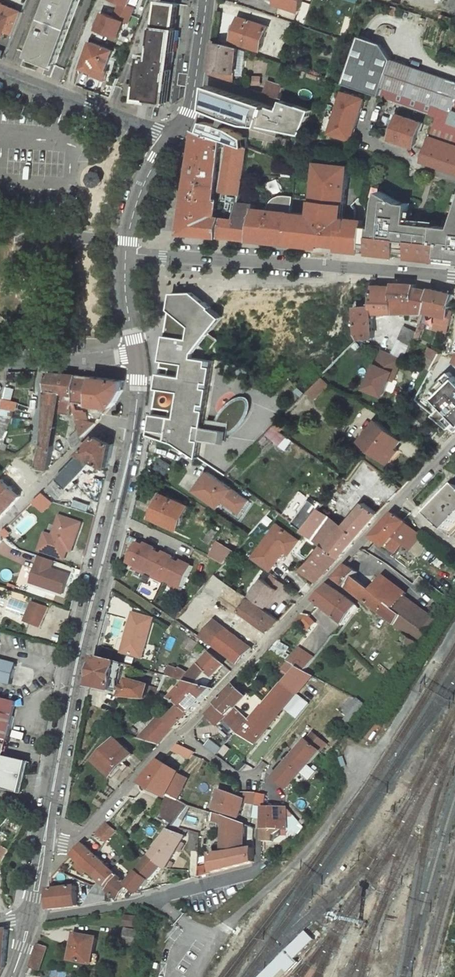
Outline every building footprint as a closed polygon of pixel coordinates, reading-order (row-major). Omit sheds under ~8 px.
[(30,55),(55,64),(81,0),(52,0),(30,55)] [(131,17),(139,0),(115,0),(119,2),(116,10),(131,17)] [(180,3),(161,0),(153,58),(151,57),(151,56),(148,55),(148,57),(144,57),(139,98),(167,102),(172,68),(170,68),(171,61),(173,61),(177,28),(176,28),(180,3)] [(276,3),(299,11),(303,0),(277,0),(276,3)] [(3,35),(4,32),(13,36),(23,13),(5,5),(1,14),(0,14),(0,34),(3,35)] [(392,6),(389,15),(395,17),(397,8),(392,6)] [(103,11),(97,30),(122,37),(127,18),(103,11)] [(268,27),(239,18),(231,41),(260,51),(268,27)] [(343,84),(371,94),(439,117),(438,118),(454,123),(454,81),(394,60),(382,45),(360,37),(343,84)] [(113,51),(91,42),(81,68),(96,73),(97,71),(104,74),(113,51)] [(210,69),(235,73),(238,48),(225,44),(213,43),(210,69)] [(235,73),(210,69),(209,75),(234,83),(235,73)] [(303,71),(300,80),(317,86),(319,82),(322,83),(324,79),(303,71)] [(135,86),(126,85),(125,95),(134,96),(135,86)] [(208,86),(205,110),(246,124),(260,126),(303,135),(312,110),(283,100),(280,110),(208,86)] [(280,92),(271,89),(269,95),(278,98),(280,92)] [(344,92),(338,112),(331,133),(352,140),(365,99),(344,92)] [(423,123),(399,115),(391,140),(414,148),(414,147),(421,149),(429,127),(422,124),(423,123)] [(438,118),(423,160),(454,171),(454,123),(438,118)] [(205,121),(202,130),(224,138),(247,147),(247,138),(231,128),(216,123),(205,121)] [(197,130),(188,194),(205,198),(206,189),(217,191),(222,158),(224,138),(202,130),(199,129),(198,129),(197,130)] [(221,192),(226,192),(235,194),(234,201),(232,209),(229,208),(226,225),(235,226),(239,205),(240,202),(249,147),(247,147),(224,138),(222,158),(226,159),(221,192)] [(329,249),(363,253),(366,226),(365,226),(365,223),(345,222),(341,221),(342,207),(346,207),(349,170),(330,168),(330,166),(320,165),(320,167),(322,167),(321,179),(316,178),(316,188),(320,189),(320,200),(315,199),(315,200),(318,201),(317,216),(313,215),(293,213),(289,244),(322,248),(322,244),(329,245),(329,249)] [(217,191),(206,189),(205,198),(216,199),(217,191)] [(423,214),(413,210),(415,196),(404,191),(401,206),(401,212),(399,229),(395,256),(419,259),(423,214)] [(235,194),(226,192),(225,200),(234,201),(235,194)] [(222,224),(223,217),(218,216),(220,199),(216,199),(205,198),(188,194),(182,232),(220,236),(222,224)] [(255,208),(250,240),(289,244),(293,213),(294,197),(286,196),(281,196),(276,198),(272,201),(269,205),(268,210),(255,208)] [(377,196),(374,211),(367,210),(365,223),(365,226),(366,226),(363,253),(388,255),(390,228),(390,224),(383,223),(386,209),(388,210),(388,208),(389,201),(386,200),(381,198),(377,196)] [(401,206),(389,201),(388,208),(401,212),(401,206)] [(235,226),(233,238),(250,240),(255,208),(239,205),(235,226)] [(441,247),(442,243),(438,242),(440,221),(423,214),(419,259),(451,262),(452,248),(441,247)] [(226,225),(224,225),(222,236),(233,238),(235,226),(226,225)] [(399,229),(390,228),(388,255),(395,256),(399,229)] [(319,354),(321,355),(314,366),(326,374),(338,360),(356,344),(358,339),(355,332),(352,304),(352,302),(350,281),(334,286),(332,316),(329,329),(324,346),(321,348),(319,354)] [(350,281),(352,302),(373,302),(374,285),(374,282),(350,281)] [(373,307),(357,306),(359,335),(362,338),(375,337),(374,314),(412,313),(423,315),(424,312),(431,290),(416,288),(417,285),(395,283),(395,287),(374,285),(373,307)] [(453,313),(449,311),(454,294),(431,288),(431,290),(424,312),(438,315),(434,329),(447,333),(453,313)] [(416,332),(405,328),(394,354),(405,359),(416,332)] [(440,353),(430,347),(423,366),(431,369),(440,353)] [(447,378),(454,366),(454,360),(440,353),(431,369),(440,374),(447,378)] [(35,466),(49,470),(59,413),(62,392),(65,373),(49,371),(46,388),(43,445),(40,457),(38,457),(35,466)] [(6,434),(15,401),(7,400),(11,387),(11,372),(7,372),(4,399),(0,412),(0,413),(0,449),(6,434)] [(65,373),(62,392),(59,413),(71,413),(73,402),(79,374),(65,373)] [(89,419),(83,403),(112,407),(117,402),(123,391),(126,379),(79,374),(73,402),(82,428),(84,436),(98,422),(89,419)] [(440,374),(438,379),(444,383),(447,378),(440,374)] [(309,392),(315,398),(327,386),(321,380),(309,392)] [(436,382),(433,386),(439,392),(442,387),(436,382)] [(279,431),(285,423),(279,421),(274,427),(279,431)] [(377,421),(362,440),(389,463),(399,452),(395,449),(402,440),(377,421)] [(70,438),(73,447),(84,436),(82,428),(70,438)] [(47,489),(58,499),(94,459),(109,467),(113,444),(98,436),(47,489)] [(208,472),(195,491),(213,503),(218,497),(241,513),(249,501),(208,472)] [(29,488),(37,481),(27,473),(17,485),(26,491),(29,488)] [(334,491),(347,500),(357,488),(344,478),(334,491)] [(393,481),(376,499),(385,507),(401,489),(393,481)] [(431,514),(447,531),(454,523),(454,489),(431,514)] [(34,501),(44,512),(54,502),(44,491),(34,501)] [(162,494),(151,518),(178,530),(189,506),(162,494)] [(320,508),(323,505),(317,500),(297,526),(323,545),(340,557),(378,514),(364,503),(345,525),(320,508)] [(373,538),(388,548),(397,538),(404,544),(412,550),(424,537),(408,525),(409,524),(395,514),(373,538)] [(43,543),(40,551),(64,560),(68,551),(70,546),(74,547),(82,525),(61,517),(54,536),(50,546),(43,543)] [(252,558),(270,571),(284,551),(295,537),(277,524),(252,558)] [(54,536),(46,534),(43,543),(50,546),(54,536)] [(284,551),(289,554),(299,541),(295,537),(284,551)] [(388,548),(395,554),(404,544),(397,538),(388,548)] [(212,555),(227,562),(237,550),(219,541),(212,555)] [(184,591),(195,566),(184,561),(182,564),(176,561),(177,558),(165,553),(164,556),(157,553),(159,550),(147,545),(146,547),(139,544),(130,564),(137,567),(136,569),(147,575),(148,572),(155,575),(154,578),(165,583),(166,581),(173,584),(172,586),(184,591)] [(303,570),(318,581),(318,575),(329,563),(332,566),(340,557),(323,545),(316,556),(303,570)] [(40,556),(30,583),(62,595),(69,576),(51,569),(54,561),(40,556)] [(318,581),(332,566),(329,563),(318,575),(318,581)] [(348,565),(336,578),(359,596),(366,588),(354,578),(358,573),(348,565)] [(263,579),(252,595),(267,606),(278,590),(281,592),(286,585),(272,575),(268,582),(263,579)] [(409,594),(385,576),(372,592),(387,604),(396,610),(407,596),(409,594)] [(315,601),(344,624),(356,607),(349,600),(329,585),(315,601)] [(372,592),(366,588),(359,596),(381,613),(387,604),(372,592)] [(267,606),(270,608),(281,592),(278,590),(267,606)] [(238,595),(230,607),(237,613),(240,610),(270,632),(280,620),(247,596),(244,599),(238,595)] [(438,619),(407,596),(396,610),(403,616),(426,633),(438,619)] [(33,602),(25,621),(41,627),(49,608),(33,602)] [(381,613),(396,624),(403,616),(396,610),(387,604),(381,613)] [(134,613),(123,653),(144,658),(154,618),(134,613)] [(298,619),(310,630),(317,622),(310,616),(303,613),(298,619)] [(403,616),(396,624),(404,635),(416,644),(426,633),(403,616)] [(202,638),(238,664),(252,649),(215,621),(202,638)] [(416,644),(404,635),(399,641),(411,651),(416,644)] [(316,658),(300,648),(289,661),(298,667),(305,671),(316,658)] [(214,678),(223,666),(211,654),(198,667),(191,675),(186,682),(199,686),(209,674),(214,678)] [(125,664),(119,663),(96,656),(90,688),(113,692),(116,680),(122,681),(125,664)] [(13,684),(18,664),(0,660),(0,681),(13,684)] [(165,676),(169,663),(163,661),(158,674),(165,676)] [(378,665),(374,670),(386,680),(390,675),(378,665)] [(179,671),(170,667),(166,676),(186,682),(191,675),(180,670),(179,671)] [(208,714),(220,726),(226,720),(256,744),(313,676),(305,671),(298,667),(266,705),(266,704),(261,710),(251,721),(237,708),(229,715),(217,705),(208,714)] [(160,691),(168,694),(166,698),(179,703),(181,705),(191,714),(213,690),(199,686),(186,682),(166,676),(165,676),(160,691)] [(129,680),(122,699),(148,700),(150,687),(151,686),(129,680)] [(229,715),(237,708),(247,696),(235,685),(217,704),(217,705),(229,715)] [(160,691),(150,687),(148,700),(156,701),(160,691)] [(297,719),(311,703),(301,695),(287,711),(297,719)] [(261,710),(247,696),(237,708),(251,721),(261,710)] [(9,740),(17,702),(0,698),(0,738),(9,740)] [(172,708),(169,711),(173,714),(181,705),(179,703),(166,698),(163,703),(172,708)] [(165,716),(161,714),(140,740),(158,745),(175,728),(177,729),(191,714),(181,705),(173,714),(169,711),(165,716)] [(314,732),(274,779),(288,790),(327,744),(314,732)] [(116,739),(97,760),(117,779),(129,767),(125,763),(132,755),(116,739)] [(179,744),(173,750),(190,759),(195,753),(179,744)] [(0,745),(0,787),(22,793),(29,761),(5,756),(7,746),(0,745)] [(160,760),(140,783),(168,796),(172,790),(180,773),(163,762),(160,760)] [(220,789),(216,809),(239,817),(245,799),(231,793),(231,794),(220,789)] [(180,801),(183,794),(172,790),(168,796),(180,801)] [(246,804),(256,804),(257,793),(247,792),(246,804)] [(168,796),(155,819),(170,828),(171,829),(174,825),(188,805),(180,801),(168,796)] [(287,808),(265,807),(264,828),(263,841),(273,841),(274,829),(287,829),(287,808)] [(212,854),(213,871),(254,861),(254,848),(241,848),(241,837),(245,835),(247,825),(225,816),(214,814),(212,822),(225,826),(223,853),(212,854)] [(117,832),(107,822),(97,833),(107,843),(117,832)] [(187,837),(189,831),(174,825),(171,829),(170,828),(169,829),(187,837)] [(163,866),(166,869),(187,837),(169,829),(155,846),(157,848),(129,884),(129,885),(140,894),(163,866)] [(191,831),(191,851),(199,851),(200,834),(191,831)] [(102,882),(99,886),(109,891),(118,898),(121,897),(129,885),(129,884),(127,882),(119,876),(84,844),(73,855),(102,882)] [(146,857),(137,850),(119,876),(127,882),(146,857)] [(207,873),(207,866),(198,867),(198,875),(207,873)] [(77,886),(53,889),(49,889),(50,909),(78,906),(77,886)] [(109,891),(99,886),(86,905),(108,901),(109,891)] [(141,931),(127,929),(124,943),(140,946),(141,931)] [(5,968),(8,930),(0,931),(0,967),(5,968)] [(261,976),(278,976),(285,969),(288,972),(298,962),(296,959),(315,939),(307,932),(261,976)] [(98,939),(76,934),(74,943),(77,944),(74,960),(92,964),(98,939)] [(40,970),(48,947),(38,944),(30,967),(40,970)]
